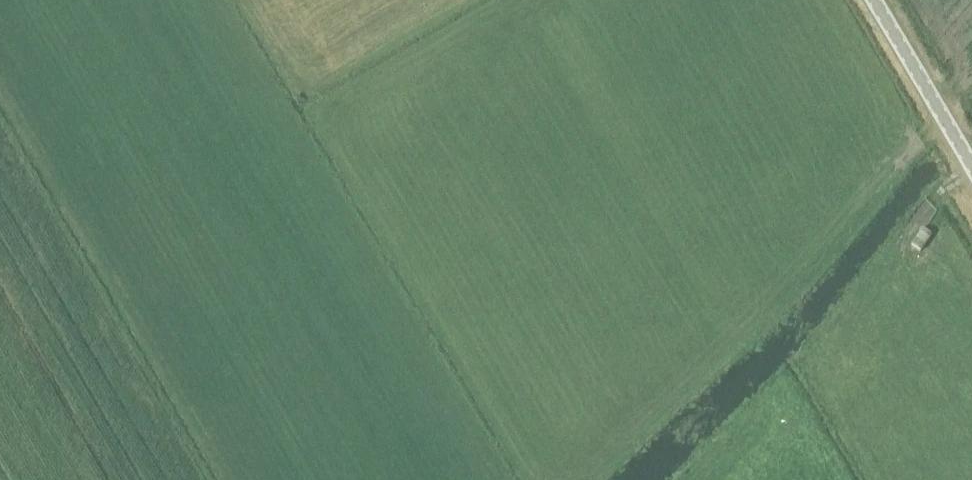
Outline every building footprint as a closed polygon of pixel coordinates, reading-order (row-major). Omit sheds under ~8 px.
[(911,244),(921,248),(929,231),(919,226),(911,244)]
